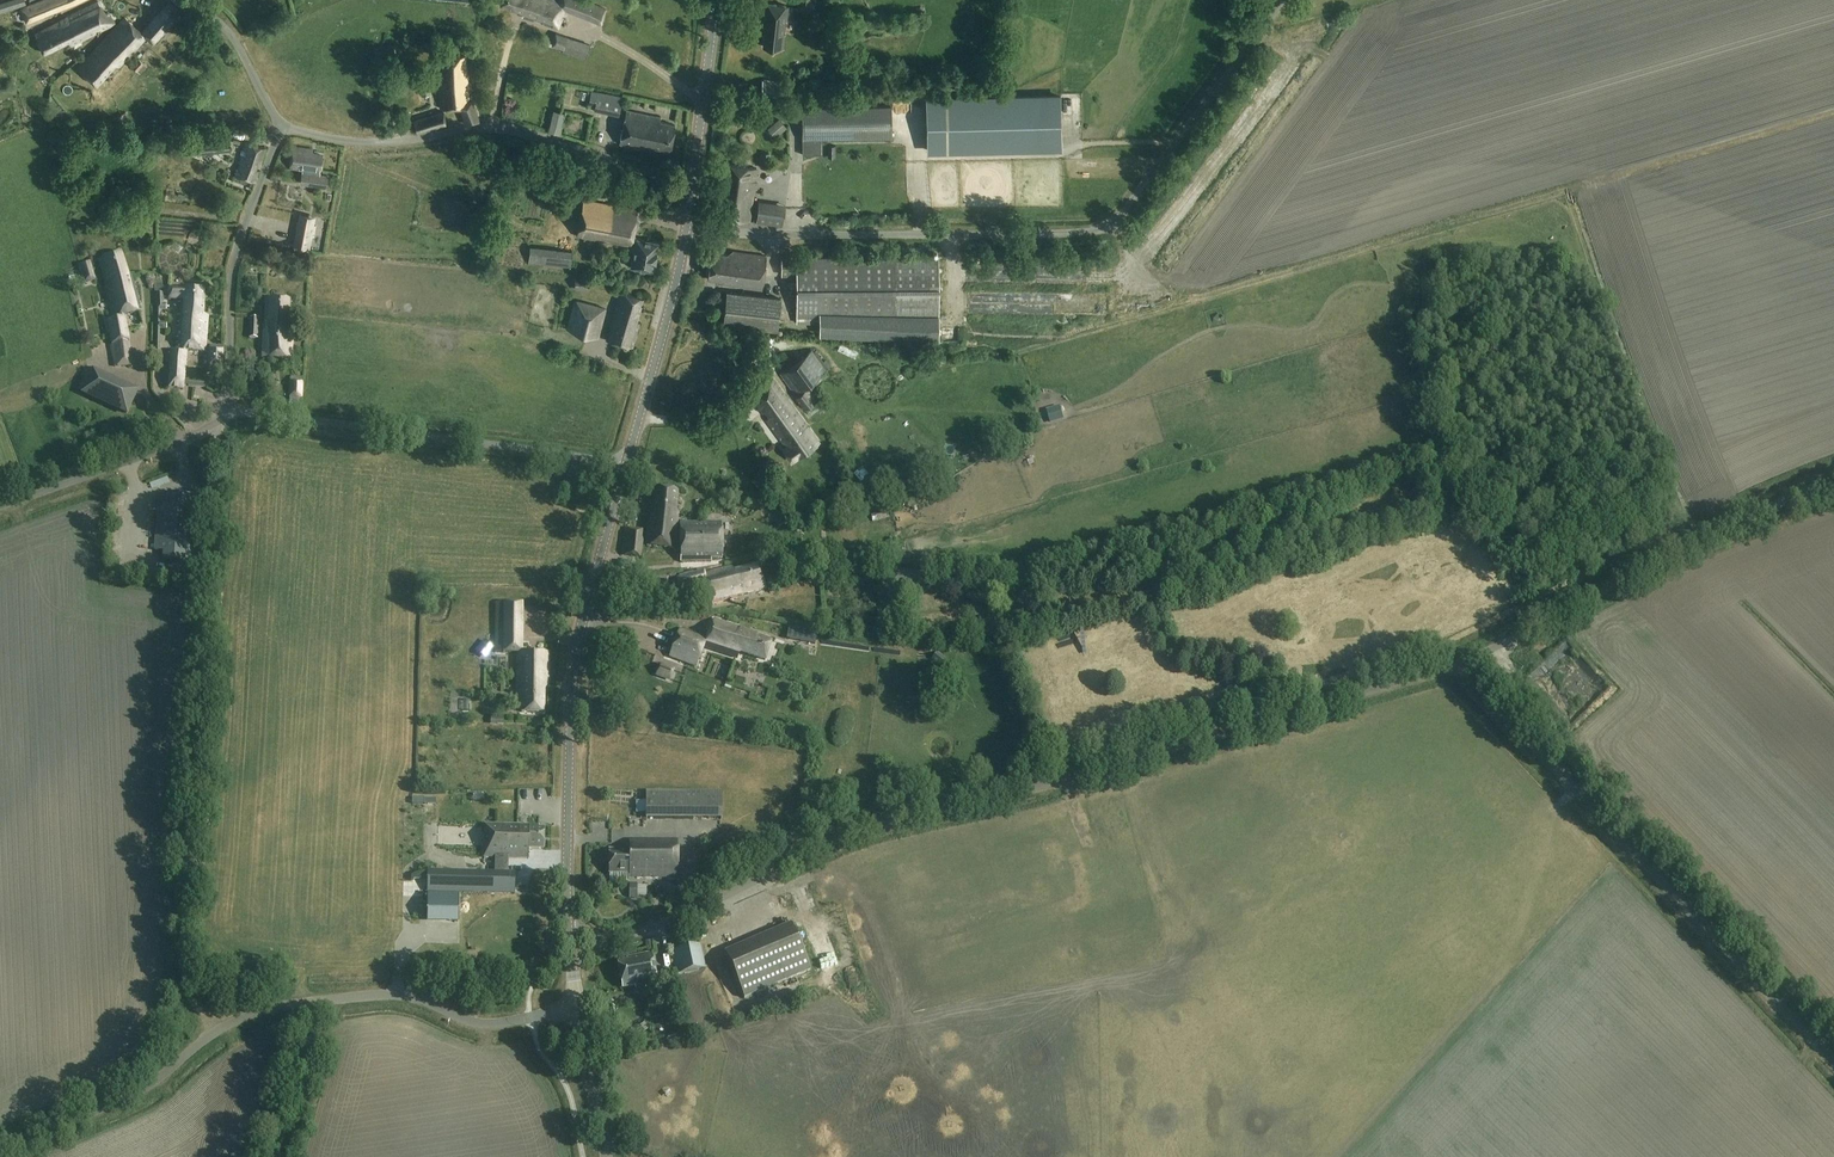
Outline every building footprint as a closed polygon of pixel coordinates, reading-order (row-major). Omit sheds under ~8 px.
[(71,7),(83,0),(44,0),(21,9),(27,23),(71,7)] [(601,23),(607,9),(586,1),(584,0),(502,0),(501,3),(501,4),(523,12),(522,15),(523,15),(530,18),(531,14),(545,19),(543,23),(557,28),(558,29),(560,24),(562,19),(557,17),(557,16),(560,7),(601,23)] [(798,8),(812,9),(813,0),(798,0),(798,8)] [(68,16),(35,33),(44,51),(72,39),(74,43),(96,33),(94,31),(105,26),(106,28),(115,23),(108,11),(106,12),(99,1),(68,16)] [(141,31),(147,36),(152,41),(175,17),(179,13),(170,5),(168,3),(141,31)] [(786,20),(788,5),(764,3),(761,27),(764,28),(762,45),(783,48),(784,33),(783,33),(784,20),(786,20)] [(119,66),(147,36),(141,31),(126,17),(79,67),(97,84),(117,64),(119,66)] [(555,34),(551,46),(564,50),(568,37),(555,34)] [(466,73),(465,57),(441,58),(442,73),(439,73),(441,109),(462,109),(467,124),(479,120),(472,99),(469,101),(467,73),(466,73)] [(141,74),(147,67),(139,59),(133,66),(141,74)] [(781,98),(783,82),(763,80),(762,95),(781,98)] [(422,96),(430,96),(430,83),(421,83),(422,96)] [(620,116),(623,97),(591,91),(589,103),(596,104),(594,111),(620,116)] [(928,100),(929,150),(1064,148),(1063,97),(928,100)] [(892,106),(853,107),(803,108),(803,139),(803,155),(822,154),(822,146),(821,139),(892,138),(892,106)] [(417,134),(447,125),(443,111),(413,120),(417,134)] [(670,150),(675,125),(660,122),(661,118),(626,111),(620,143),(647,149),(648,146),(670,150)] [(117,126),(130,120),(126,113),(114,119),(117,126)] [(768,129),(776,137),(787,128),(779,119),(768,129)] [(200,154),(231,151),(230,136),(198,140),(200,154)] [(261,165),(266,148),(246,141),(239,162),(241,162),(236,176),(255,182),(258,171),(255,170),(257,164),(261,165)] [(322,155),(312,154),(312,150),(305,149),(293,147),(290,166),(290,169),(302,171),(302,172),(311,173),(309,186),(327,189),(329,176),(319,174),(320,171),(322,155)] [(768,168),(770,153),(763,153),(761,168),(768,168)] [(717,216),(750,220),(756,168),(727,165),(726,176),(725,180),(721,185),(717,216)] [(655,271),(660,241),(633,237),(638,210),(584,201),(577,236),(636,246),(632,267),(655,271)] [(756,221),(783,224),(785,207),(759,204),(758,206),(756,221)] [(299,222),(294,246),(310,249),(313,233),(315,233),(317,226),(299,222)] [(1160,250),(1172,240),(1164,230),(1152,240),(1160,250)] [(571,272),(571,251),(529,251),(529,272),(571,272)] [(765,256),(730,251),(725,253),(710,251),(706,278),(717,280),(716,283),(722,284),(760,290),(765,256)] [(113,307),(112,307),(115,319),(108,321),(112,346),(115,368),(132,366),(125,316),(142,310),(133,278),(128,279),(121,253),(99,260),(110,300),(111,300),(113,307)] [(939,341),(939,256),(782,256),(782,273),(797,273),(797,322),(820,322),(820,335),(939,341)] [(85,285),(96,282),(91,262),(80,266),(85,285)] [(575,290),(591,290),(591,278),(575,279),(575,290)] [(164,300),(168,299),(169,289),(169,288),(163,289),(163,281),(156,282),(157,310),(156,363),(162,363),(162,350),(160,350),(161,329),(167,329),(168,322),(161,322),(161,311),(167,311),(167,303),(164,303),(164,300)] [(169,289),(168,299),(168,300),(182,301),(178,351),(167,350),(166,363),(170,364),(169,371),(166,370),(164,388),(183,389),(186,352),(205,353),(208,316),(204,316),(206,291),(169,289)] [(634,346),(643,317),(638,316),(643,297),(622,291),(608,338),(634,346)] [(778,331),(782,298),(727,292),(723,325),(778,331)] [(288,329),(289,300),(266,300),(266,324),(264,324),(263,359),(292,359),(293,329),(288,329)] [(599,338),(607,309),(574,300),(566,330),(599,338)] [(1051,302),(1052,320),(1066,319),(1065,302),(1051,302)] [(258,339),(259,319),(251,318),(250,338),(258,339)] [(222,373),(223,346),(209,345),(209,355),(204,355),(204,372),(222,373)] [(792,397),(827,370),(811,350),(777,377),(792,397)] [(882,365),(881,354),(872,355),(872,365),(882,365)] [(77,392),(81,394),(128,416),(140,391),(86,366),(81,376),(84,378),(77,392)] [(301,398),(302,383),(301,383),(302,377),(291,377),(290,382),(289,398),(290,398),(290,403),(300,404),(300,398),(301,398)] [(820,443),(787,398),(773,379),(750,395),(762,413),(766,410),(771,418),(768,420),(784,442),(785,441),(788,446),(784,449),(793,462),(820,443)] [(810,388),(809,387),(796,398),(805,410),(819,398),(811,387),(810,388)] [(676,519),(676,515),(679,491),(656,488),(653,516),(651,515),(648,546),(675,549),(679,519),(676,519)] [(193,554),(197,497),(159,494),(155,551),(165,552),(164,561),(183,562),(184,553),(193,554)] [(721,552),(721,532),(723,532),(723,522),(681,523),(682,562),(712,561),(712,559),(724,559),(724,552),(721,552)] [(641,557),(643,531),(624,529),(621,556),(641,557)] [(766,589),(761,567),(737,573),(733,569),(706,576),(705,572),(694,575),(693,572),(679,575),(683,592),(702,587),(707,606),(738,598),(738,596),(766,589)] [(655,590),(670,589),(669,576),(654,578),(655,590)] [(549,686),(549,653),(523,653),(523,641),(523,603),(496,603),(495,653),(520,653),(519,712),(545,712),(545,686),(549,686)] [(773,639),(713,619),(706,639),(679,630),(669,656),(696,665),(703,644),(737,656),(739,652),(765,661),(773,639)] [(657,648),(667,650),(668,643),(659,641),(657,648)] [(515,667),(514,658),(507,659),(507,668),(515,667)] [(671,682),(675,670),(659,664),(654,676),(671,682)] [(1534,679),(1545,685),(1549,679),(1538,672),(1534,679)] [(722,821),(722,792),(647,792),(646,820),(722,821)] [(541,826),(499,825),(486,825),(486,836),(490,836),(490,846),(486,846),(485,858),(530,858),(530,849),(545,849),(545,828),(541,828),(541,826)] [(677,877),(677,840),(629,840),(629,850),(609,849),(609,874),(628,874),(628,877),(677,877)] [(515,894),(515,873),(428,871),(427,892),(515,894)] [(637,899),(637,883),(629,883),(629,899),(637,899)] [(427,895),(427,919),(458,920),(458,895),(427,895)] [(748,904),(749,913),(757,913),(756,903),(748,904)] [(745,1000),(811,971),(791,924),(725,953),(745,1000)] [(634,989),(657,985),(651,953),(625,958),(626,962),(616,964),(620,989),(633,986),(634,989)] [(706,989),(711,986),(707,976),(701,978),(706,989)] [(663,1003),(672,1002),(670,990),(661,991),(663,1003)]
